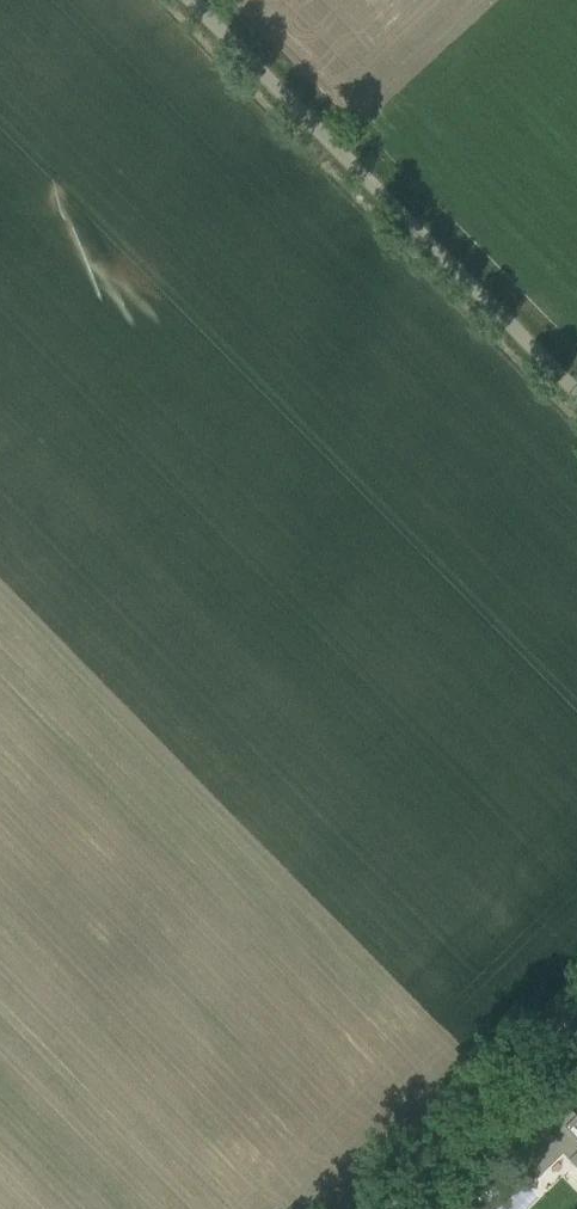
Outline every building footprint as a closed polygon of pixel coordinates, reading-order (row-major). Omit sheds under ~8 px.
[(547,1155),(559,1143),(576,1162),(576,1112),(576,1113),(570,1108),(566,1111),(558,1103),(544,1116),(550,1122),(518,1153),(536,1172),(550,1158),(547,1155)] [(502,1194),(486,1208),(487,1208),(530,1208),(540,1200),(526,1184),(507,1200),(502,1194)]
